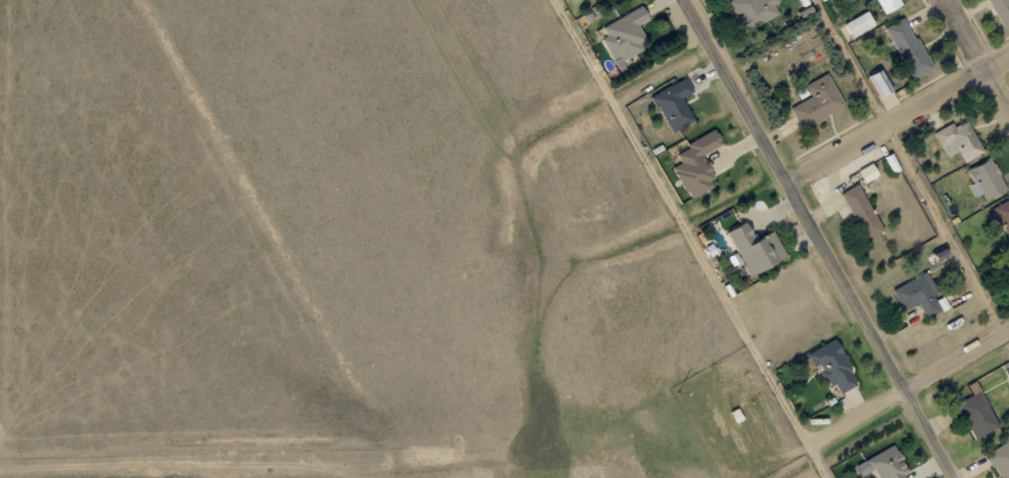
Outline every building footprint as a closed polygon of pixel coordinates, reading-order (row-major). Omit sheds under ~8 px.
[(747,32),(780,14),(775,5),(781,1),(781,0),(730,0),(747,32)] [(901,0),(878,0),(884,14),(904,6),(901,0)] [(1002,28),(1008,25),(1008,0),(991,0),(1002,28)] [(603,27),(608,36),(603,39),(618,66),(646,51),(641,41),(647,38),(640,25),(651,19),(643,5),(603,27)] [(847,22),(854,37),(877,26),(869,11),(847,22)] [(907,16),(887,27),(913,79),(933,69),(907,16)] [(870,76),(881,97),(895,91),(884,69),(870,76)] [(792,108),(803,128),(846,105),(828,73),(806,85),(813,96),(792,108)] [(653,94),(671,132),(696,121),(684,97),(695,92),(688,77),(653,94)] [(935,132),(948,157),(960,150),(966,162),(985,152),(969,120),(956,127),(953,122),(935,132)] [(724,144),(717,129),(688,143),(690,148),(678,154),(682,163),(675,166),(691,199),(719,186),(704,154),(724,144)] [(987,200),(1008,190),(994,158),(967,171),(979,196),(984,194),(987,200)] [(842,194),(867,240),(885,230),(859,184),(842,194)] [(987,212),(996,230),(1004,227),(1008,237),(1008,201),(987,212)] [(789,259),(775,232),(759,240),(750,222),(729,232),(751,277),(789,259)] [(893,289),(904,310),(918,303),(927,319),(950,307),(943,294),(939,295),(927,272),(893,289)] [(841,394),(860,384),(836,339),(808,354),(815,367),(819,365),(831,387),(836,384),(841,394)] [(976,439),(1000,426),(981,389),(976,392),(972,384),(969,385),(974,394),(957,403),(976,439)] [(1001,477),(1008,477),(1008,442),(989,451),(1001,477)] [(863,476),(877,468),(882,477),(906,477),(904,474),(910,471),(896,443),(856,464),(863,476)]
